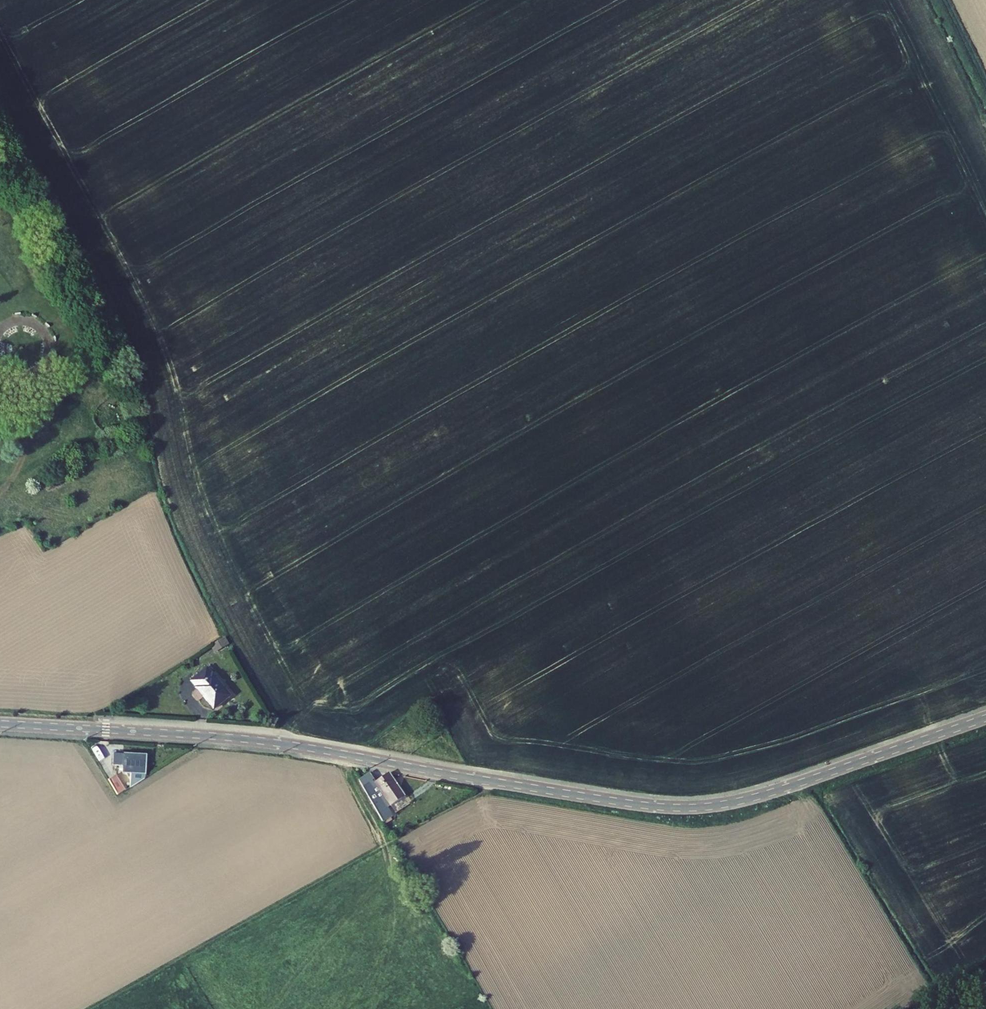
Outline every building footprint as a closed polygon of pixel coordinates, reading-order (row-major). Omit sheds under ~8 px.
[(213,644),(217,651),(230,644),(226,637),(213,644)] [(215,709),(230,696),(208,668),(192,681),(215,709)] [(123,761),(118,760),(118,767),(119,767),(119,771),(122,772),(144,774),(145,755),(123,754),(123,761)] [(379,772),(368,778),(371,784),(382,778),(379,772)] [(371,784),(384,805),(390,801),(389,800),(393,798),(394,800),(409,792),(398,774),(386,781),(384,777),(382,778),(371,784)] [(117,795),(125,790),(116,775),(108,779),(117,795)] [(398,807),(413,798),(409,792),(394,800),(398,807)] [(418,806),(413,798),(398,807),(402,815),(418,806)] [(394,809),(398,807),(394,800),(390,801),(394,809)] [(384,805),(394,821),(399,818),(394,809),(390,801),(384,805)]
